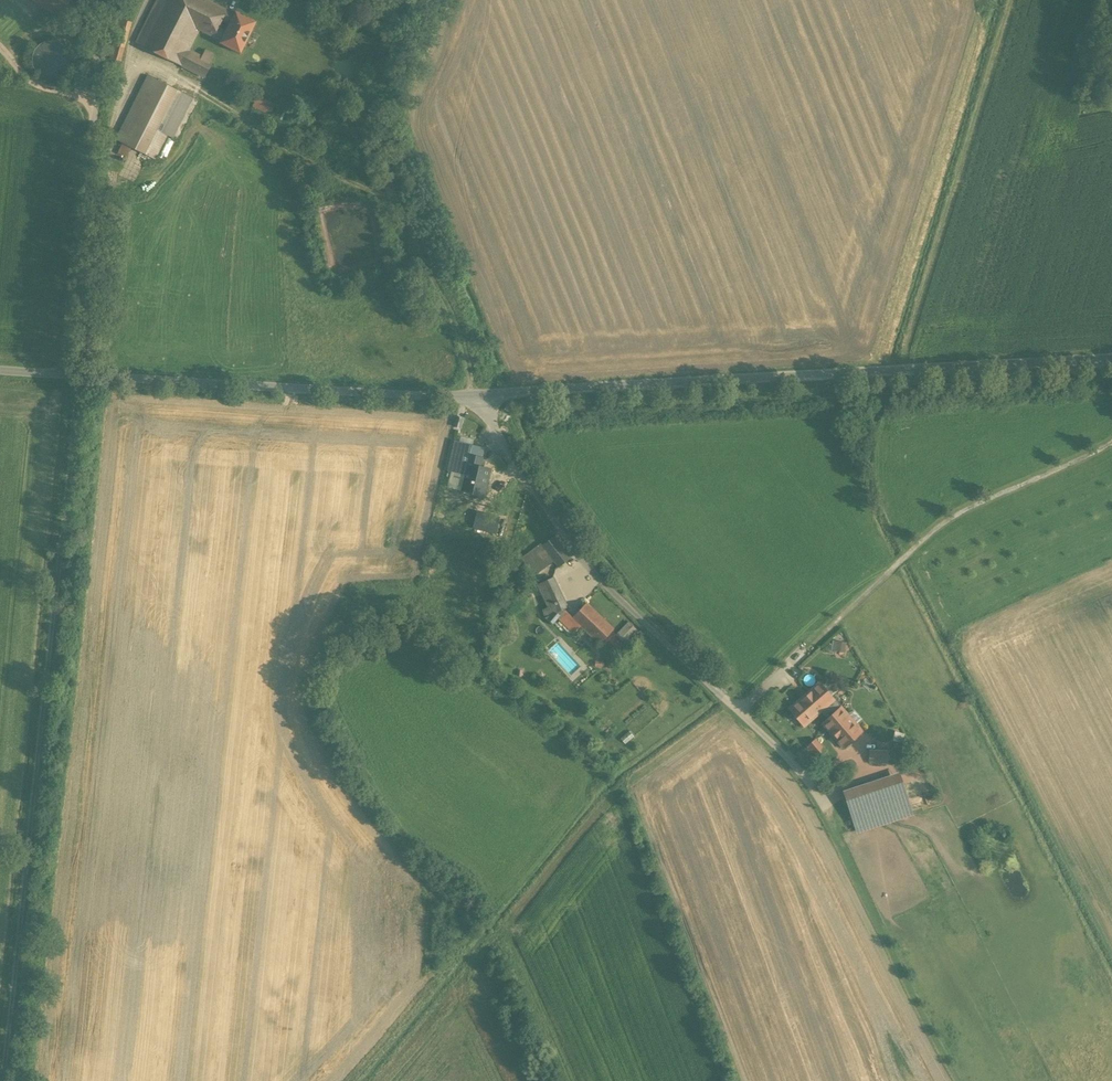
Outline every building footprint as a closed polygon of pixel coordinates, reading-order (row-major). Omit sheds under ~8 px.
[(58,18),(71,0),(32,0),(58,18)] [(135,42),(181,65),(205,76),(212,62),(210,61),(213,55),(205,51),(201,58),(187,51),(198,28),(219,39),(232,11),(209,0),(156,0),(135,42)] [(255,22),(232,11),(219,39),(217,44),(240,54),(244,45),(245,45),(251,31),(255,22)] [(68,66),(69,59),(68,52),(64,46),(57,42),(50,41),(43,42),(37,46),(33,53),(32,60),(33,67),(37,73),(44,77),(51,78),(58,77),(64,73),(68,66)] [(178,91),(147,75),(115,139),(155,159),(167,135),(172,137),(192,98),(178,91)] [(274,105),(257,96),(252,105),(269,114),(274,105)] [(483,449),(454,442),(448,470),(465,474),(469,455),(481,458),(483,449)] [(481,458),(469,455),(465,474),(461,490),(483,495),(485,485),(484,484),(488,470),(489,469),(478,467),(481,458)] [(554,536),(542,545),(552,559),(558,566),(554,569),(555,569),(570,557),(554,536)] [(542,545),(524,558),(534,572),(552,559),(542,545)] [(552,577),(537,584),(541,594),(557,587),(552,577)] [(557,587),(541,594),(547,607),(551,615),(563,609),(567,607),(557,587)] [(613,628),(586,602),(572,617),(572,618),(580,625),(599,644),(613,628)] [(572,617),(563,609),(551,615),(547,607),(542,609),(545,618),(552,625),(558,618),(573,633),(580,625),(572,618),(572,617)] [(628,622),(619,631),(627,639),(636,629),(628,622)] [(829,648),(843,651),(845,642),(832,639),(829,648)] [(864,730),(819,681),(788,710),(804,726),(821,711),(827,717),(820,724),(844,749),(864,730)] [(815,738),(806,746),(817,758),(826,751),(815,738)] [(868,754),(868,763),(888,764),(888,754),(868,754)] [(898,773),(843,791),(857,834),(912,815),(898,773)]
